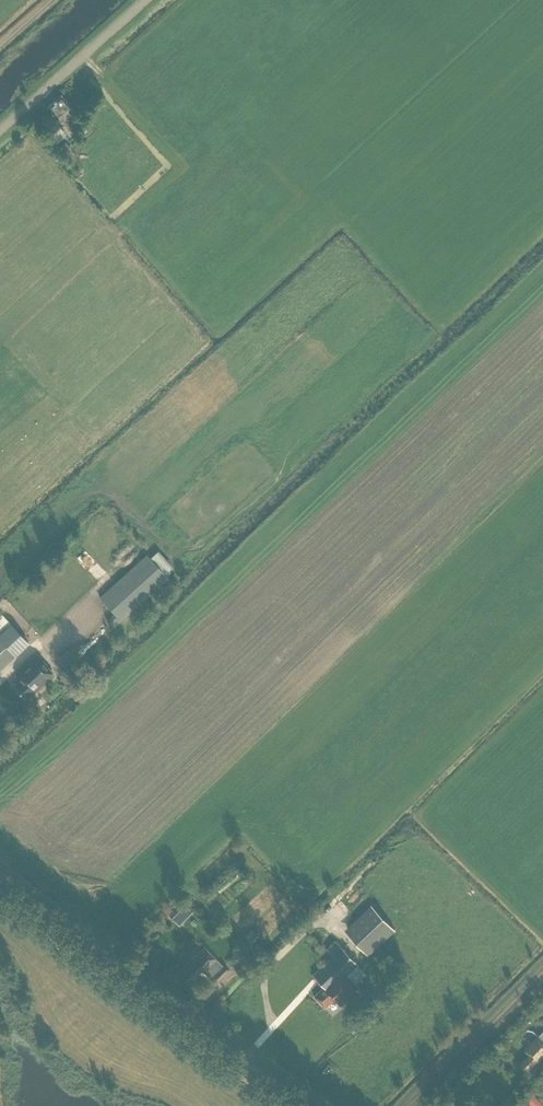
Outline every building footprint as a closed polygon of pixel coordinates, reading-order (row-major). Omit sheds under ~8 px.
[(79,126),(71,116),(76,111),(61,95),(48,107),(58,119),(59,118),(71,133),(79,126)] [(53,140),(64,131),(56,123),(46,132),(53,140)] [(67,155),(73,150),(65,141),(60,147),(67,155)] [(82,174),(86,170),(84,168),(85,167),(78,160),(73,164),(82,174)] [(100,597),(120,621),(167,578),(164,575),(173,567),(159,550),(150,558),(147,554),(122,577),(100,597)] [(28,642),(2,614),(0,616),(0,669),(28,642)] [(71,650),(58,656),(64,666),(76,660),(71,650)] [(31,695),(54,674),(48,668),(49,667),(37,654),(16,674),(21,680),(14,687),(25,699),(30,694),(31,695)] [(175,920),(189,906),(182,899),(168,913),(175,920)] [(345,930),(369,955),(396,929),(372,904),(345,930)] [(258,935),(252,929),(244,936),(250,943),(258,935)] [(341,1006),(358,990),(356,987),(369,975),(336,940),(327,949),(333,956),(314,974),(325,986),(315,996),(326,1008),(335,999),(341,1006)] [(228,970),(204,946),(178,973),(188,983),(201,970),(215,983),(228,970)] [(378,963),(382,959),(377,954),(373,957),(378,963)] [(539,1036),(537,1035),(524,1049),(529,1054),(521,1063),(528,1070),(537,1060),(538,1061),(542,1056),(542,1031),(539,1036)] [(533,1095),(528,1101),(533,1105),(542,1105),(533,1095)]
